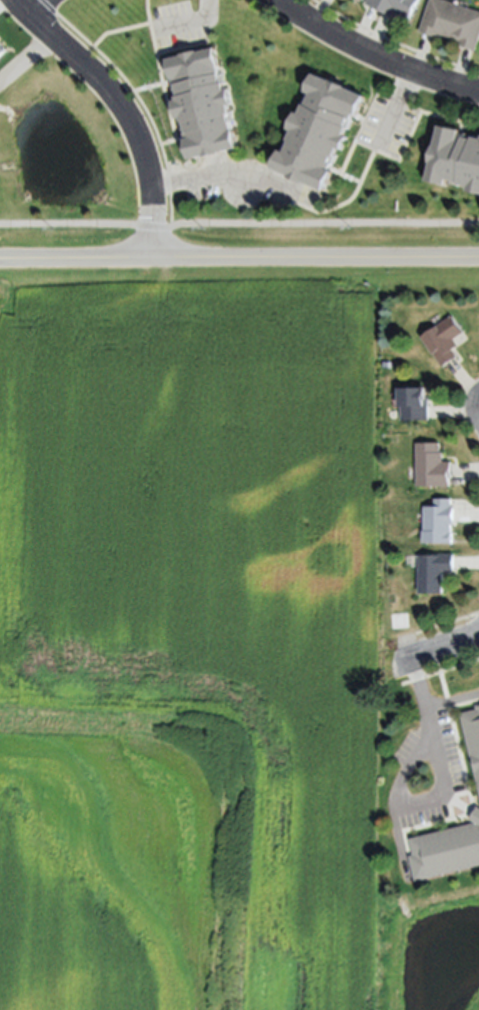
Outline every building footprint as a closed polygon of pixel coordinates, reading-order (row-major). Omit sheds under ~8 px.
[(405,27),(418,0),(352,0),(405,27)] [(445,0),(478,11),(478,43),(476,53),(458,47),(460,41),(439,34),(437,38),(421,33),(432,0),(445,0)] [(175,62),(183,102),(180,102),(184,122),(189,121),(197,163),(245,152),(224,52),(175,62)] [(308,77),(358,98),(351,119),(345,117),(322,171),(326,174),(317,193),(266,170),(273,153),(278,156),(288,134),(283,131),(292,115),(297,117),(304,98),(300,96),(308,77)] [(460,137),(478,141),(478,187),(451,181),(451,184),(430,180),(441,126),(461,130),(460,137)] [(454,316),(465,331),(455,339),(461,347),(455,351),(459,357),(445,367),(424,338),(454,316)] [(430,420),(402,420),(402,388),(427,388),(427,398),(430,398),(430,420)] [(417,442),(440,442),(440,453),(442,453),(442,462),(451,462),(451,486),(436,486),(436,478),(418,478),(417,442)] [(425,507),(435,507),(435,498),(452,499),(451,507),(455,507),(454,524),(452,524),(452,543),(424,542),(425,507)] [(418,594),(418,554),(453,555),(453,572),(443,572),(443,594),(418,594)] [(475,706),(478,705),(478,790),(460,713),(476,710),(475,706)] [(477,807),(478,808),(478,866),(415,882),(410,857),(414,856),(410,839),(476,823),(471,820),(477,807)]
